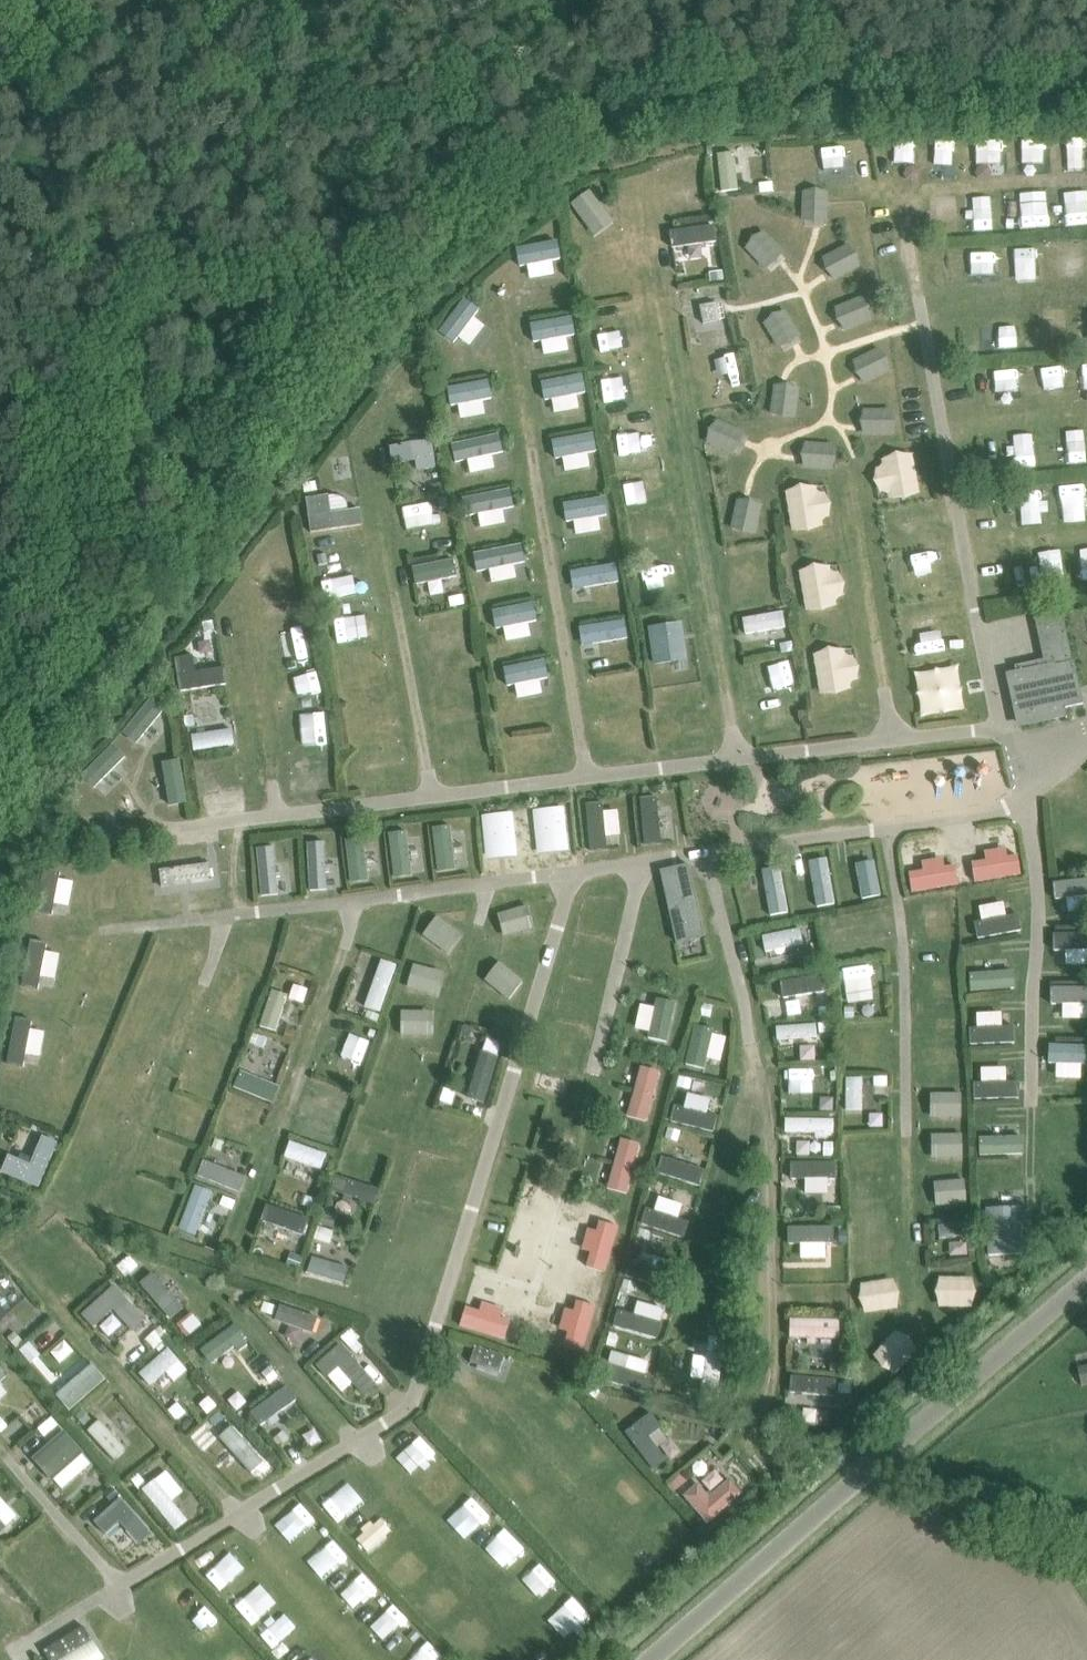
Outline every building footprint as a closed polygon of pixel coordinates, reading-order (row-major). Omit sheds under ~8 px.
[(1043,163),(1042,142),(1023,142),(1023,164),(1043,163)] [(737,190),(737,152),(718,152),(719,190),(737,190)] [(579,244),(624,238),(621,220),(576,227),(579,244)] [(675,250),(717,237),(712,220),(670,234),(675,250)] [(561,273),(555,240),(516,248),(523,280),(561,273)] [(721,288),(681,292),(682,309),(722,306),(721,288)] [(442,330),(471,348),(489,318),(460,300),(442,330)] [(792,330),(791,311),(750,313),(750,332),(792,330)] [(535,355),(574,351),(571,317),(532,321),(535,355)] [(998,349),(1023,347),(1021,324),(997,325),(998,349)] [(600,358),(626,352),(621,327),(595,333),(600,358)] [(731,348),(692,352),(695,384),(734,380),(731,348)] [(584,374),(542,381),(545,401),(552,399),(555,413),(580,408),(578,394),(587,392),(584,374)] [(450,407),(459,406),(460,418),(485,415),(484,400),(493,399),(491,379),(448,384),(450,407)] [(749,429),(747,406),(703,410),(705,426),(723,424),(723,432),(749,429)] [(612,423),(615,462),(632,461),(629,422),(612,423)] [(595,433),(552,439),(554,458),(562,457),(564,471),(590,467),(588,452),(597,451),(595,433)] [(455,462),(468,460),(470,473),(495,469),(493,454),(504,452),(501,434),(452,441),(455,462)] [(433,439),(391,445),(396,474),(437,468),(433,439)] [(877,454),(878,499),(918,498),(916,452),(877,454)] [(787,488),(789,531),(829,529),(827,486),(787,488)] [(504,508),(514,507),(512,489),(467,495),(469,512),(480,511),(482,526),(506,523),(504,508)] [(309,532),(362,525),(360,506),(346,508),(344,491),(305,496),(309,532)] [(569,536),(602,531),(600,518),(609,516),(606,496),(564,502),(569,536)] [(401,501),(402,520),(447,518),(447,499),(401,501)] [(517,579),(515,563),(526,562),(523,543),(474,550),(477,571),(490,569),(491,582),(517,579)] [(929,576),(926,553),(896,558),(899,580),(929,576)] [(741,556),(743,579),(755,578),(753,556),(741,556)] [(412,564),(414,582),(458,577),(456,560),(412,564)] [(798,567),(807,610),(844,603),(836,560),(798,567)] [(570,572),(575,593),(621,582),(616,561),(570,572)] [(322,572),(327,601),(373,594),(368,564),(322,572)] [(492,609),(495,629),(504,627),(507,641),(531,636),(529,622),(537,620),(534,601),(492,609)] [(1011,675),(1021,725),(1067,715),(1065,708),(1084,704),(1074,661),(1073,661),(1061,604),(1033,610),(1034,612),(1036,611),(1046,659),(1038,661),(1040,669),(1011,675)] [(746,636),(787,626),(783,609),(742,618),(746,636)] [(582,643),(628,639),(627,620),(580,624),(582,643)] [(649,625),(653,664),(688,661),(684,622),(649,625)] [(337,656),(382,653),(381,636),(336,638),(337,656)] [(224,667),(197,669),(195,653),(176,655),(179,690),(226,686),(224,667)] [(834,672),(856,669),(854,655),(832,658),(834,672)] [(507,666),(513,699),(548,693),(543,660),(507,666)] [(151,697),(122,732),(135,744),(165,708),(151,697)] [(309,728),(310,735),(326,733),(324,711),(283,715),(285,730),(309,728)] [(669,729),(682,727),(680,711),(667,712),(669,729)] [(232,728),(191,735),(193,751),(234,744),(232,728)] [(81,776),(94,788),(126,755),(112,742),(81,776)] [(183,759),(164,760),(166,805),(185,803),(183,759)] [(243,787),(203,793),(205,808),(245,802),(243,787)] [(642,844),(661,843),(660,796),(641,796),(642,844)] [(607,836),(621,836),(619,809),(604,810),(604,802),(587,803),(589,850),(608,849),(607,836)] [(534,808),(535,852),(568,851),(566,807),(534,808)] [(484,858),(516,857),(514,812),(482,813),(484,858)] [(431,827),(437,872),(457,869),(450,824),(431,827)] [(394,878),(413,875),(406,829),(387,832),(394,878)] [(345,838),(349,883),(369,881),(365,836),(345,838)] [(307,841),(309,891),(327,890),(325,841),(307,841)] [(276,846),(258,846),(260,895),(278,894),(276,846)] [(985,849),(986,860),(972,861),(974,881),(1022,876),(1019,855),(1007,856),(1006,847),(985,849)] [(955,864),(944,866),(942,856),(921,860),(922,869),(908,871),(911,893),(958,885),(955,864)] [(168,858),(170,903),(188,903),(186,858),(168,858)] [(816,906),(834,904),(829,858),(810,860),(816,906)] [(861,898),(881,895),(875,859),(855,862),(861,898)] [(768,914),(786,913),(783,867),(765,869),(768,914)] [(698,932),(684,871),(667,875),(681,936),(698,932)] [(59,878),(55,903),(70,906),(75,881),(59,878)] [(1086,911),(1086,878),(1055,880),(1056,900),(1068,900),(1068,912),(1086,911)] [(976,906),(981,937),(1022,931),(1019,913),(1007,915),(1005,901),(976,906)] [(801,927),(762,936),(766,953),(805,944),(801,927)] [(1065,950),(1065,965),(1086,966),(1086,933),(1054,932),(1053,950),(1065,950)] [(39,988),(41,976),(55,978),(60,952),(46,950),(47,943),(29,940),(21,984),(39,988)] [(381,1012),(397,965),(381,959),(364,1006),(381,1012)] [(842,968),(845,993),(872,990),(869,964),(842,968)] [(969,972),(970,990),(1015,988),(1014,970),(969,972)] [(1052,1003),(1062,1003),(1062,1019),(1086,1019),(1086,986),(1052,986),(1052,1003)] [(260,1026),(277,1032),(289,994),(272,989),(260,1026)] [(655,997),(653,1006),(640,1003),(634,1033),(669,1040),(677,1001),(655,997)] [(969,1028),(970,1045),(1016,1044),(1015,1026),(1001,1026),(1001,1010),(977,1011),(977,1028),(969,1028)] [(359,1041),(370,1044),(375,1028),(337,1016),(328,1045),(355,1054),(359,1041)] [(4,1063),(23,1068),(26,1053),(40,1056),(46,1026),(13,1019),(4,1063)] [(817,1023),(776,1025),(777,1040),(818,1039),(817,1023)] [(685,1064),(705,1069),(708,1059),(721,1062),(728,1033),(694,1025),(685,1064)] [(1055,1078),(1084,1079),(1085,1045),(1049,1043),(1048,1062),(1056,1063),(1055,1078)] [(800,1045),(800,1060),(816,1060),(816,1045),(800,1045)] [(463,1097),(484,1105),(501,1058),(481,1050),(463,1097)] [(626,1116),(650,1121),(660,1069),(636,1065),(626,1116)] [(977,1102),(1020,1100),(1019,1081),(1006,1081),(1006,1066),(976,1066),(977,1102)] [(785,1084),(814,1084),(814,1068),(785,1069),(785,1084)] [(271,1104),(280,1086),(242,1069),(233,1087),(271,1104)] [(845,1110),(862,1111),(863,1077),(846,1077),(845,1110)] [(670,1121),(715,1134),(720,1116),(675,1104),(670,1121)] [(784,1132),(835,1133),(835,1118),(785,1117),(784,1132)] [(30,1163),(7,1153),(0,1171),(0,1172),(38,1188),(58,1141),(42,1135),(30,1163)] [(979,1136),(979,1155),(1024,1154),(1023,1135),(979,1136)] [(630,1193),(639,1141),(617,1138),(608,1189),(630,1193)] [(284,1157),(322,1170),(327,1152),(289,1140),(284,1157)] [(662,1156),(657,1172),(701,1187),(706,1170),(662,1156)] [(238,1196),(246,1176),(203,1160),(195,1180),(238,1196)] [(840,1186),(841,1162),(787,1161),(786,1184),(840,1186)] [(333,1190),(374,1205),(380,1190),(338,1175),(333,1190)] [(178,1228),(196,1235),(212,1191),(194,1184),(178,1228)] [(263,1221),(306,1234),(311,1217),(267,1205),(263,1221)] [(647,1205),(640,1225),(683,1241),(690,1222),(647,1205)] [(1023,1255),(1021,1205),(986,1207),(988,1256),(1023,1255)] [(323,1213),(309,1273),(345,1281),(348,1266),(328,1262),(338,1216),(323,1213)] [(593,1219),(580,1264),(606,1272),(619,1226),(593,1219)] [(789,1221),(788,1237),(829,1238),(830,1223),(789,1221)] [(949,1241),(949,1255),(970,1255),(969,1222),(938,1223),(939,1241),(949,1241)] [(666,1289),(675,1260),(638,1249),(629,1278),(666,1289)] [(171,1317),(184,1305),(152,1270),(139,1282),(171,1317)] [(937,1276),(937,1308),(975,1307),(975,1276),(937,1276)] [(861,1281),(862,1311),(899,1310),(898,1280),(861,1281)] [(120,1283),(83,1316),(94,1327),(114,1309),(132,1330),(149,1315),(120,1283)] [(584,1352),(596,1305),(567,1298),(555,1344),(584,1352)] [(657,1339),(665,1308),(637,1301),(633,1315),(618,1311),(613,1328),(657,1339)] [(317,1318),(281,1305),(276,1320),(312,1333),(317,1318)] [(513,1314),(482,1305),(480,1312),(465,1307),(459,1326),(505,1341),(513,1314)] [(791,1317),(790,1338),(840,1339),(841,1318),(791,1317)] [(200,1354),(210,1369),(246,1343),(235,1328),(200,1354)] [(892,1375),(919,1350),(899,1329),(872,1353),(892,1375)] [(616,1333),(607,1364),(618,1367),(613,1384),(644,1393),(659,1346),(616,1333)] [(706,1357),(693,1355),(691,1375),(719,1379),(724,1337),(709,1335),(706,1357)] [(341,1344),(317,1366),(328,1377),(339,1367),(364,1395),(376,1385),(341,1344)] [(169,1345),(139,1372),(160,1396),(190,1369),(169,1345)] [(475,1347),(470,1362),(500,1372),(505,1357),(475,1347)] [(70,1410),(106,1378),(85,1355),(62,1376),(68,1382),(55,1394),(70,1410)] [(1082,1386),(1086,1384),(1086,1365),(1078,1367),(1082,1386)] [(793,1375),(792,1393),(835,1396),(836,1377),(793,1375)] [(286,1382),(254,1407),(265,1422),(298,1397),(286,1382)] [(650,1412),(624,1432),(654,1471),(680,1451),(650,1412)] [(98,1418),(87,1428),(116,1460),(128,1450),(98,1418)] [(251,1472),(264,1459),(230,1422),(217,1434),(251,1472)] [(61,1490),(93,1461),(66,1431),(34,1460),(61,1490)] [(706,1523),(741,1494),(718,1466),(683,1495),(706,1523)] [(173,1530),(188,1519),(172,1498),(184,1490),(167,1468),(141,1487),(173,1530)] [(339,1520),(357,1504),(341,1485),(322,1501),(339,1520)] [(19,1515),(0,1494),(0,1495),(0,1533),(19,1515)] [(471,1495),(454,1513),(474,1532),(491,1514),(471,1495)] [(139,1543),(151,1533),(121,1499),(95,1522),(106,1534),(120,1522),(139,1543)] [(200,1519),(213,1512),(206,1499),(192,1506),(200,1519)] [(369,1556),(394,1534),(376,1514),(351,1537),(369,1556)] [(325,1545),(313,1553),(325,1569),(336,1561),(325,1545)] [(214,1555),(200,1567),(212,1582),(226,1571),(214,1555)] [(350,1558),(339,1568),(356,1586),(367,1576),(350,1558)] [(352,1603),(368,1618),(384,1601),(368,1586),(352,1603)] [(390,1604),(374,1627),(395,1642),(411,1619),(390,1604)] [(213,1640),(230,1626),(214,1607),(197,1620),(213,1640)] [(44,1651),(49,1659),(105,1659),(85,1626),(44,1651)] [(229,1659),(231,1659),(257,1659),(259,1658),(242,1643),(229,1659)]
